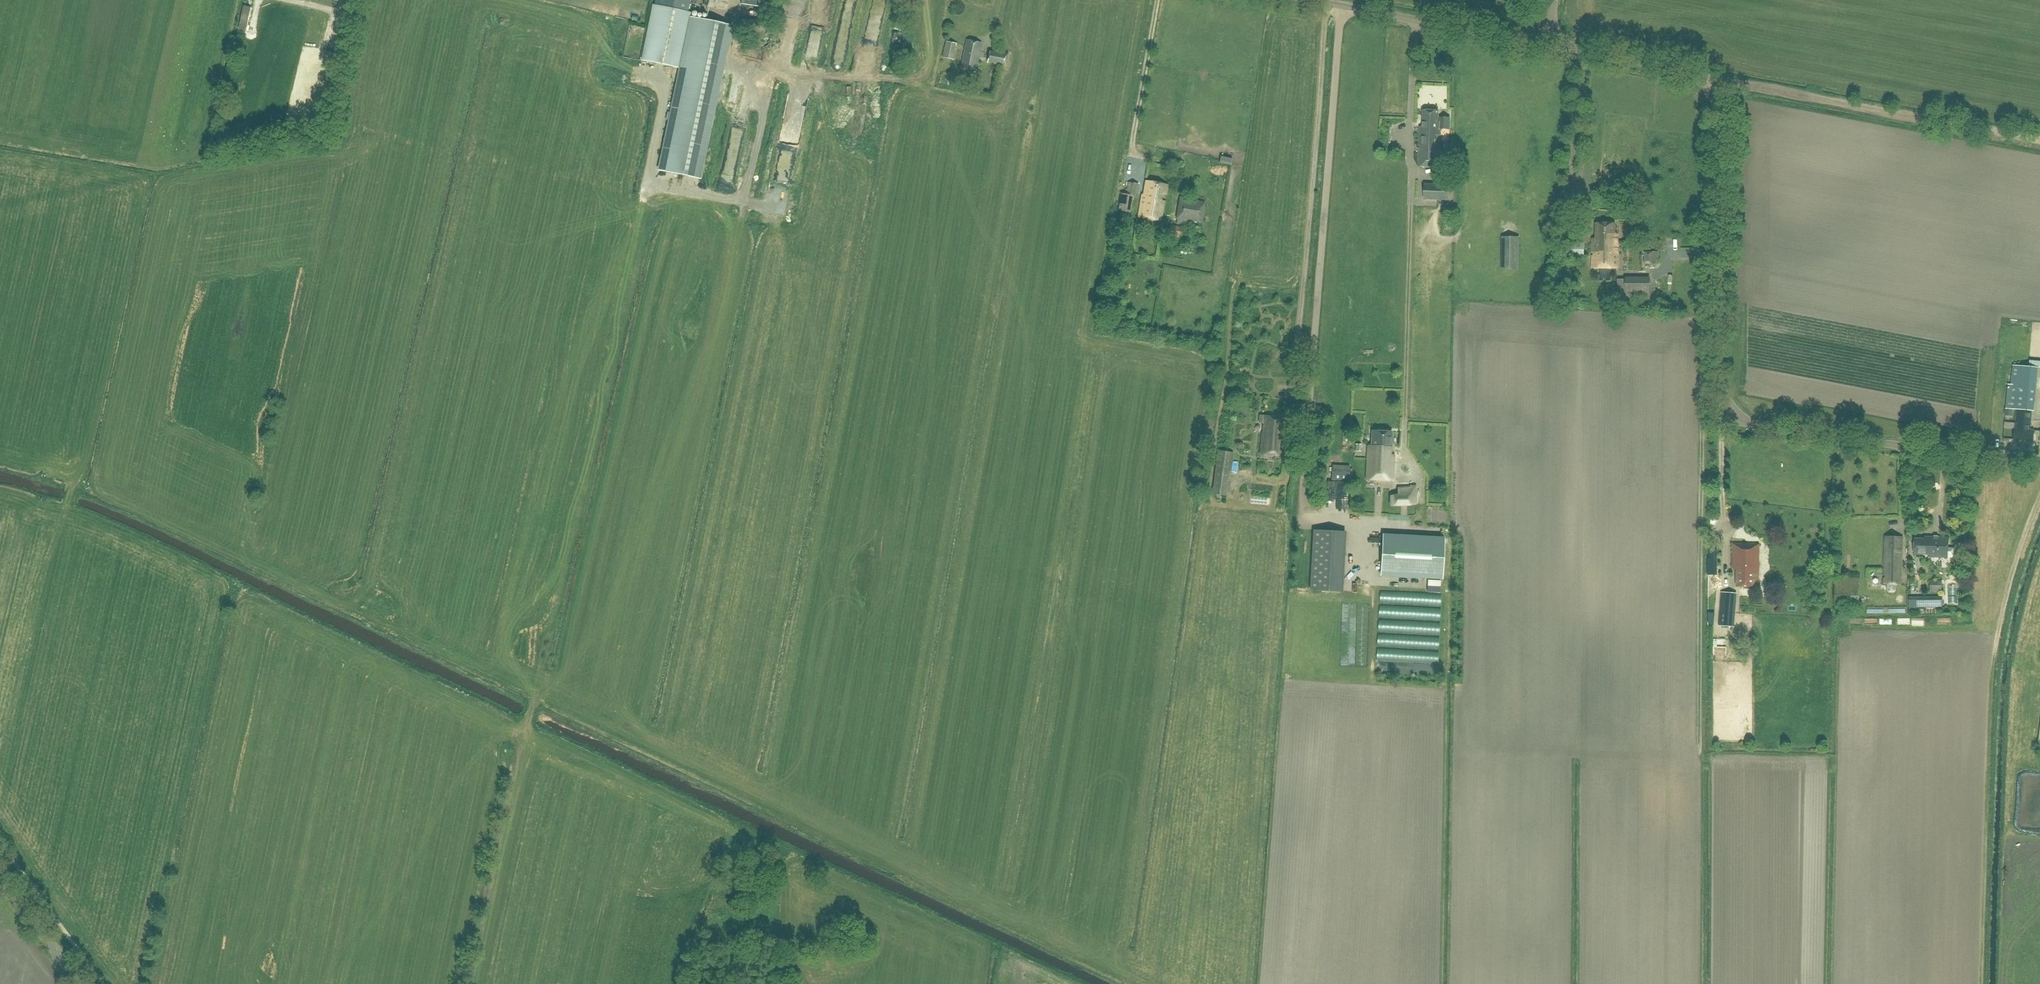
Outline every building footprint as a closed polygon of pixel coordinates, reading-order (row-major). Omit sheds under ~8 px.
[(255,0),(242,0),(235,32),(247,35),(255,0)] [(655,6),(654,6),(643,60),(677,68),(689,13),(688,13),(690,0),(657,0),(655,6)] [(741,5),(771,11),(773,0),(742,0),(741,5)] [(657,175),(697,183),(730,26),(690,18),(657,175)] [(961,67),(975,70),(981,43),(966,40),(961,67)] [(953,59),(956,44),(946,41),(942,56),(953,59)] [(816,58),(816,48),(808,48),(808,58),(816,58)] [(989,51),(987,64),(1006,67),(1009,54),(996,51),(996,52),(989,51)] [(1438,121),(1438,111),(1423,110),(1423,127),(1420,127),(1419,166),(1439,166),(1441,128),(1449,128),(1450,118),(1441,118),(1441,121),(1438,121)] [(1146,181),(1144,191),(1143,191),(1138,217),(1161,221),(1164,201),(1161,201),(1162,194),(1166,195),(1167,185),(1146,181)] [(1125,212),(1132,213),(1132,212),(1134,196),(1136,196),(1139,184),(1129,182),(1124,204),(1125,205),(1124,211),(1125,212)] [(1425,198),(1448,198),(1449,185),(1426,185),(1425,198)] [(1187,220),(1202,223),(1205,203),(1180,199),(1176,219),(1177,219),(1187,220)] [(1614,224),(1596,224),(1596,238),(1592,238),(1592,267),(1618,268),(1617,234),(1614,234),(1614,224)] [(1519,269),(1519,238),(1502,237),(1501,269),(1519,269)] [(1585,253),(1585,242),(1557,243),(1557,254),(1585,253)] [(1657,264),(1658,252),(1653,251),(1645,251),(1644,263),(1657,264)] [(1635,298),(1636,281),(1626,280),(1626,297),(1635,298)] [(2037,375),(2037,368),(2039,368),(2039,361),(2029,360),(2029,366),(2012,365),(2012,373),(2009,408),(2033,410),(2037,375)] [(2031,413),(2016,411),(2014,439),(2033,441),(2033,431),(2030,430),(2031,413)] [(1281,435),(1282,428),(1283,429),(1284,418),(1259,415),(1259,423),(1264,424),(1264,427),(1263,432),(1262,432),(1260,454),(1282,456),(1283,435),(1281,435)] [(1368,445),(1366,479),(1393,480),(1394,455),(1391,454),(1392,432),(1372,431),(1371,445),(1368,445)] [(1218,451),(1215,470),(1229,472),(1231,472),(1234,453),(1218,451)] [(1332,466),(1331,480),(1349,481),(1349,467),(1332,466)] [(1229,472),(1215,470),(1214,478),(1228,480),(1229,472)] [(1393,496),(1389,496),(1389,508),(1411,507),(1411,504),(1416,504),(1416,487),(1397,487),(1397,496),(1393,496)] [(1370,545),(1374,539),(1359,528),(1355,534),(1370,545)] [(1344,533),(1313,531),(1310,591),(1341,592),(1344,533)] [(1444,539),(1383,536),(1381,577),(1442,580),(1444,539)] [(1887,584),(1887,589),(1900,590),(1900,585),(1902,537),(1885,536),(1884,584),(1887,584)] [(1955,548),(1948,548),(1948,538),(1925,537),(1924,539),(1915,539),(1914,554),(1929,554),(1929,557),(1947,558),(1947,557),(1954,557),(1955,548)] [(1733,544),(1732,568),(1736,568),(1736,587),(1756,587),(1756,581),(1759,581),(1759,544),(1733,544)] [(1930,580),(1929,592),(1941,592),(1941,581),(1930,580)] [(1441,594),(1380,591),(1377,660),(1438,663),(1441,594)] [(1734,627),(1737,593),(1721,592),(1718,625),(1734,627)] [(1892,608),(1901,608),(1909,608),(1909,611),(1916,611),(1916,608),(1927,608),(1943,607),(1943,597),(1892,598),(1892,608)]
